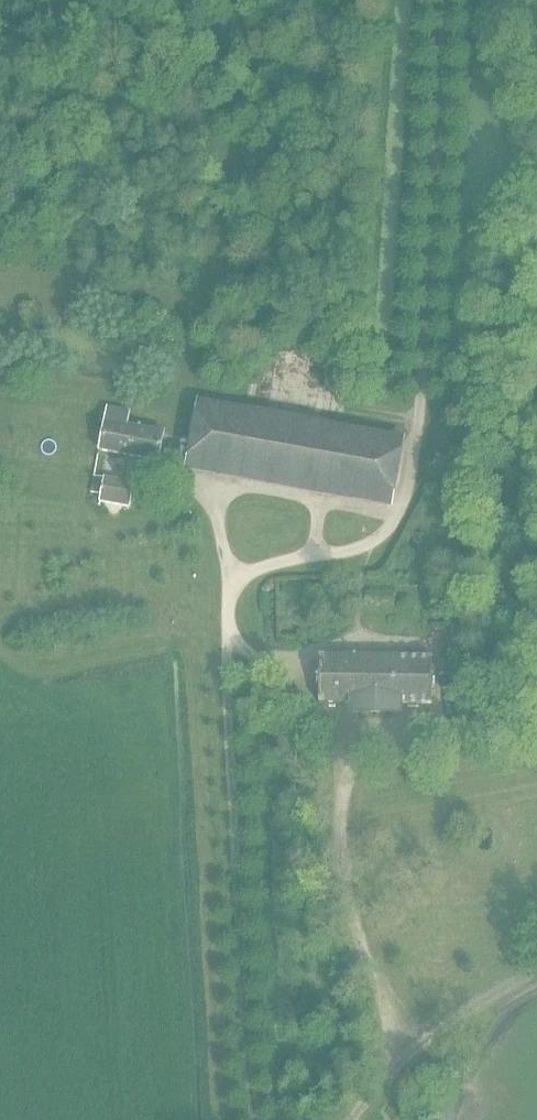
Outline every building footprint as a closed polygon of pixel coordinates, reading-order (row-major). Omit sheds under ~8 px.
[(389,502),(400,439),(199,403),(188,466),(389,502)] [(157,460),(163,430),(127,423),(129,410),(107,406),(99,449),(157,460)] [(127,505),(131,482),(93,476),(91,492),(100,493),(98,501),(127,505)] [(396,703),(431,703),(431,657),(318,657),(318,703),(351,703),(351,710),(396,710),(396,703)]
